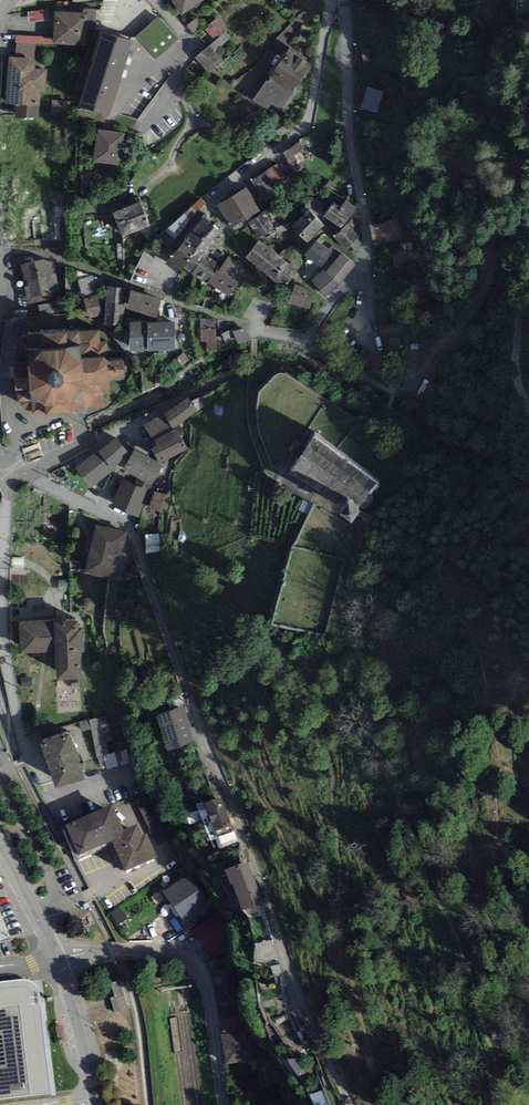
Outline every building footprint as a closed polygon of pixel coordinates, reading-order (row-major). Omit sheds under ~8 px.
[(182,15),(204,0),(172,0),(182,15)] [(309,7),(276,38),(289,48),(316,12),(309,7)] [(30,22),(50,20),(49,9),(29,11),(30,22)] [(83,9),(83,14),(87,14),(87,21),(96,22),(96,10),(83,9)] [(83,14),(54,12),(52,37),(52,44),(85,46),(87,21),(87,14),(83,14)] [(186,25),(194,34),(204,25),(196,16),(186,25)] [(157,59),(179,39),(158,17),(136,37),(157,59)] [(207,26),(209,28),(206,30),(213,39),(216,36),(217,38),(227,29),(218,17),(207,26)] [(109,116),(132,41),(102,32),(79,107),(109,116)] [(210,45),(215,51),(231,38),(226,32),(210,45)] [(52,44),(52,37),(16,36),(16,42),(36,44),(52,44)] [(34,59),(36,44),(16,42),(14,57),(34,59)] [(215,51),(210,45),(195,57),(209,73),(224,61),(215,51)] [(313,64),(289,48),(253,99),(277,116),(313,64)] [(14,57),(8,57),(5,104),(16,105),(40,106),(41,92),(45,93),(47,69),(35,68),(36,59),(34,59),(14,57)] [(385,90),(367,85),(360,108),(378,113),(385,90)] [(40,118),(40,106),(16,105),(15,118),(40,118)] [(120,165),(125,133),(98,129),(93,161),(120,165)] [(299,142),(283,152),(297,173),(313,162),(299,142)] [(280,163),(267,170),(277,186),(290,178),(280,163)] [(267,170),(249,182),(260,199),(278,188),(277,186),(267,170)] [(247,188),(217,206),(231,229),(260,212),(247,188)] [(64,217),(66,192),(50,191),(49,216),(64,217)] [(139,201),(112,212),(122,236),(150,225),(139,201)] [(357,208),(346,201),(341,209),(333,203),(324,216),(342,228),(357,208)] [(310,209),(293,228),(308,243),(324,226),(310,209)] [(265,212),(248,223),(257,239),(275,229),(265,212)] [(287,214),(272,218),(277,233),(291,229),(287,214)] [(395,216),(368,224),(374,244),(401,237),(395,216)] [(224,236),(202,218),(194,229),(216,246),(217,245),(224,236)] [(45,242),(64,241),(62,221),(44,222),(45,242)] [(346,250),(351,246),(355,251),(362,244),(358,239),(359,238),(347,225),(334,237),(346,250)] [(219,248),(217,245),(216,246),(194,229),(185,239),(206,253),(211,257),(219,248)] [(198,264),(206,253),(185,239),(178,250),(198,264)] [(297,270),(259,240),(245,257),(283,287),(297,270)] [(333,253),(316,241),(305,256),(323,268),(333,253)] [(407,249),(391,253),(395,266),(410,262),(407,249)] [(191,274),(198,264),(178,250),(165,264),(179,273),(183,267),(191,274)] [(216,269),(220,263),(211,257),(206,253),(198,264),(191,274),(206,284),(207,282),(216,269)] [(322,270),(311,282),(328,297),(356,265),(342,253),(326,272),(322,270)] [(228,256),(219,270),(238,283),(240,285),(250,270),(228,256)] [(56,275),(52,258),(21,266),(25,282),(56,275)] [(229,296),(238,283),(219,270),(216,269),(207,282),(229,296)] [(61,297),(56,275),(25,282),(23,283),(28,304),(61,297)] [(99,293),(93,275),(77,280),(83,298),(96,294),(99,293)] [(294,284),(289,303),(310,309),(315,293),(309,291),(310,289),(294,284)] [(122,326),(124,288),(107,286),(104,324),(122,326)] [(160,299),(131,290),(127,309),(157,318),(160,299)] [(96,294),(83,298),(90,319),(103,315),(96,294)] [(215,319),(200,319),(201,342),(206,342),(207,352),(216,351),(216,344),(216,338),(215,319)] [(148,352),(176,351),(174,322),(148,323),(148,322),(129,322),(130,351),(148,350),(148,352)] [(246,328),(233,331),(239,344),(252,341),(246,328)] [(99,330),(28,335),(28,350),(22,351),(16,360),(17,378),(14,378),(16,391),(18,391),(20,402),(28,409),(33,410),(33,414),(46,413),(46,417),(71,414),(71,410),(85,409),(84,407),(104,406),(103,396),(110,395),(110,380),(123,380),(123,361),(108,362),(106,342),(100,343),(99,330)] [(235,341),(230,330),(221,334),(222,336),(216,338),(216,344),(219,349),(235,341)] [(400,338),(391,338),(391,349),(400,349),(400,338)] [(188,397),(164,415),(173,428),(197,410),(188,397)] [(173,428),(164,415),(144,425),(154,441),(155,440),(174,429),(173,428)] [(155,440),(158,445),(152,448),(159,462),(188,448),(181,434),(184,432),(181,426),(174,429),(155,440)] [(97,451),(76,468),(92,488),(113,470),(111,468),(129,453),(116,437),(98,452),(97,451)] [(376,483),(315,438),(288,475),(344,509),(340,515),(352,523),(360,509),(363,510),(367,509),(371,507),(373,501),(373,497),(369,492),(376,483)] [(163,465),(134,449),(123,470),(152,486),(163,465)] [(149,491),(122,480),(112,505),(138,518),(149,491)] [(160,513),(166,495),(154,491),(148,509),(160,513)] [(96,526),(84,573),(120,582),(127,553),(122,552),(127,533),(96,526)] [(148,551),(161,551),(161,534),(148,534),(148,551)] [(79,621),(75,621),(75,619),(66,619),(18,622),(20,654),(55,652),(56,681),(82,679),(81,653),(84,653),(82,628),(79,628),(79,621)] [(21,679),(22,687),(32,686),(31,677),(21,679)] [(194,742),(183,706),(156,715),(167,750),(194,742)] [(83,730),(93,729),(98,754),(106,753),(108,767),(130,763),(128,749),(114,752),(108,716),(81,720),(83,730)] [(70,734),(41,744),(57,789),(86,779),(70,734)] [(236,841),(222,798),(206,803),(221,847),(236,841)] [(153,799),(139,805),(157,844),(171,838),(153,799)] [(66,825),(79,854),(111,840),(125,834),(123,829),(111,805),(66,825)] [(111,840),(126,871),(158,855),(147,833),(143,835),(136,824),(123,829),(125,834),(111,840)] [(263,903),(248,862),(228,870),(225,871),(230,885),(233,884),(243,910),(263,903)] [(188,874),(163,891),(185,924),(210,907),(188,874)] [(39,991),(37,987),(34,984),(31,982),(27,980),(23,980),(0,982),(0,1007),(40,1002),(39,991)] [(131,1010),(122,982),(109,986),(118,1014),(131,1010)] [(51,1093),(40,1002),(0,1007),(0,1099),(51,1093)] [(223,1038),(220,1038),(225,1068),(260,1061),(257,1048),(253,1049),(252,1042),(246,1043),(241,1017),(220,1021),(223,1038)] [(323,1091),(309,1095),(314,1104),(329,1104),(323,1091)]
